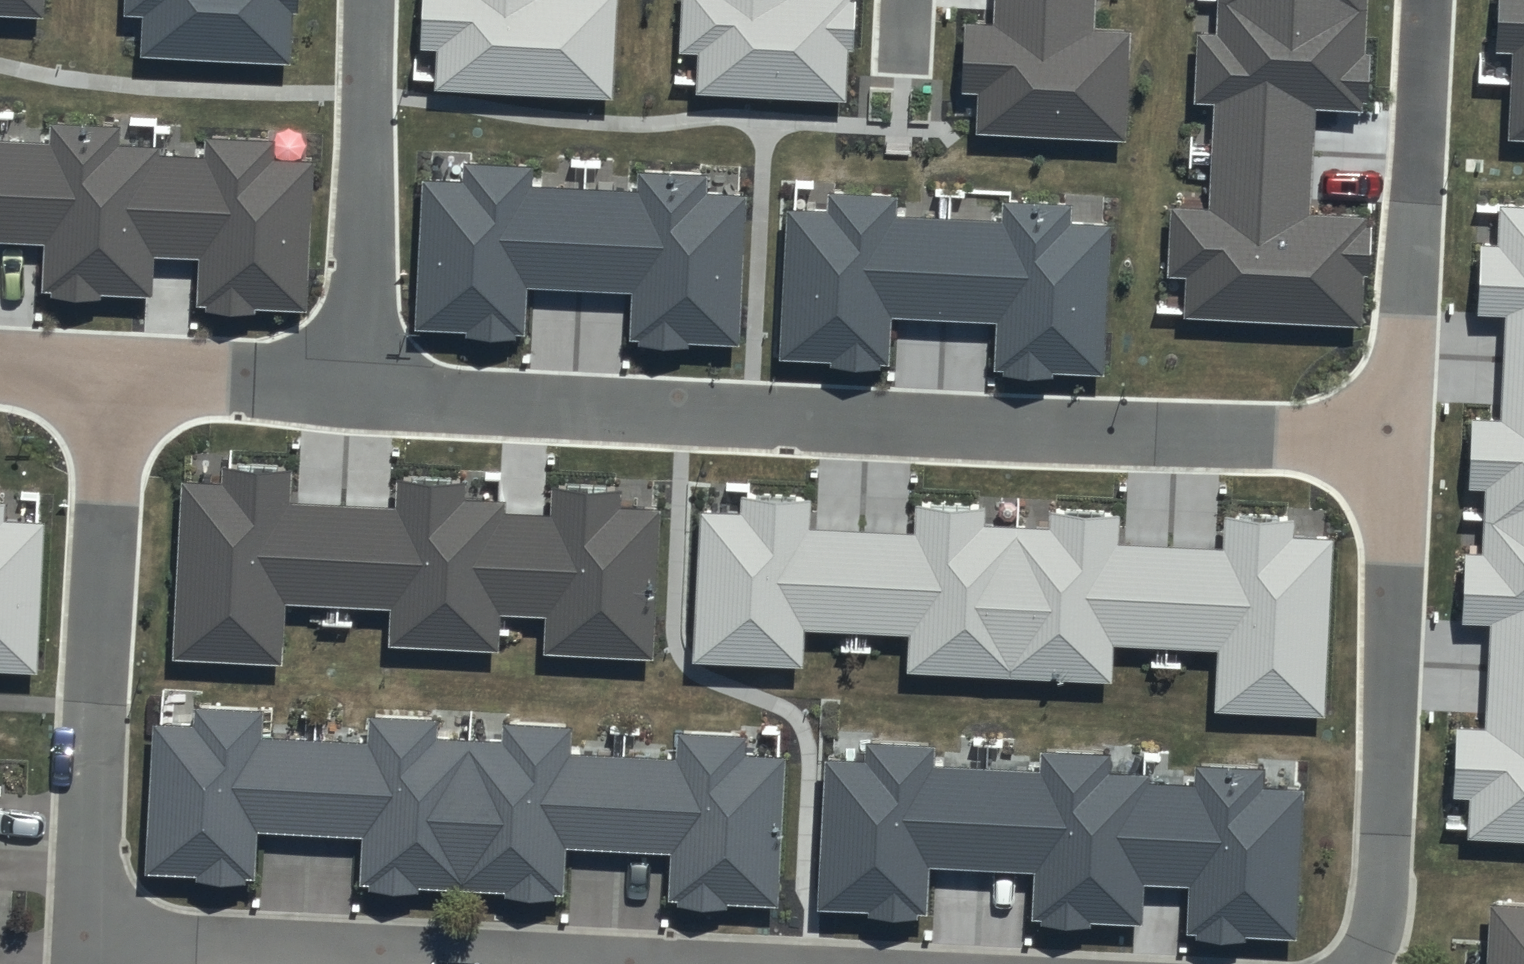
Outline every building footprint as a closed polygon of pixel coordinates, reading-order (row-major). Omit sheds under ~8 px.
[(8,11),(46,13),(47,0),(0,0),(0,11),(8,11)] [(125,9),(147,10),(145,48),(247,52),(294,55),(296,0),(126,0),(125,9)] [(452,88),(554,92),(614,95),(619,0),(423,0),(421,45),(438,46),(437,87),(452,88)] [(682,47),(703,48),(701,91),(852,98),(856,0),(685,0),(682,47)] [(996,21),(987,20),(969,20),(965,88),(983,88),(981,130),(1126,137),(1131,27),(1096,26),(1098,0),(997,0),(996,21)] [(1216,32),(1196,31),(1192,105),(1211,106),(1206,211),(1170,209),(1166,277),(1189,278),(1187,315),(1366,324),(1371,219),(1308,216),(1313,107),(1365,110),(1371,0),(1217,0),(1216,32)] [(1498,51),(1512,52),(1508,141),(1523,141),(1523,0),(1500,0),(1498,51)] [(45,242),(43,292),(150,297),(152,257),(199,259),(197,307),(307,313),(314,161),(276,159),(277,139),(204,136),(203,151),(116,147),(117,128),(50,125),(49,143),(0,141),(0,240),(45,242)] [(463,181),(422,179),(414,331),(525,337),(527,289),(631,294),(628,345),(740,350),(748,193),(704,191),(705,177),(639,174),(638,191),(530,186),(531,165),(464,162),(463,181)] [(828,212),(787,210),(779,362),(890,367),(892,319),(996,324),(993,375),(1105,381),(1113,224),(1069,222),(1070,207),(1004,204),(1003,222),(895,216),(896,195),(829,192),(828,212)] [(1513,207),(1512,241),(1483,240),(1480,315),(1509,316),(1505,417),(1473,416),(1470,485),(1485,486),(1502,486),(1499,556),(1483,555),(1464,554),(1461,622),(1496,623),(1492,727),(1458,726),(1455,794),(1471,794),(1470,834),(1487,835),(1523,837),(1523,207),(1513,207)] [(185,478),(184,494),(179,593),(176,654),(285,659),(287,598),(393,603),(391,646),(501,651),(503,608),(549,610),(547,652),(656,657),(658,615),(663,517),(663,506),(624,504),(624,487),(553,484),(552,512),(508,509),(509,497),(467,495),(467,480),(400,477),(399,504),(294,499),(295,483),(295,468),(224,464),(223,479),(185,478)] [(1483,555),(1499,556),(1502,486),(1485,486),(1483,555)] [(1055,510),(1054,532),(990,528),(991,509),(923,505),(922,531),(809,524),(810,497),(743,493),(742,512),(703,509),(694,658),(733,660),(800,664),(802,631),(915,638),(913,664),(981,668),(1045,672),(1110,676),(1112,640),(1221,646),(1217,710),(1325,716),(1335,540),(1295,538),(1296,518),(1229,514),(1228,534),(1227,547),(1118,540),(1120,514),(1055,510)] [(39,672),(48,519),(9,517),(10,500),(0,499),(0,670),(39,672)] [(665,889),(776,895),(785,743),(743,741),(743,726),(675,722),(674,745),(572,739),(573,716),(503,712),(503,727),(435,723),(436,708),(368,704),(366,728),(263,722),(264,698),(152,691),(142,858),(255,865),(257,820),(364,826),(361,871),(563,883),(566,838),(668,844),(665,889)] [(832,763),(825,904),(925,908),(928,861),(1037,867),(1035,916),(1144,922),(1146,883),(1189,885),(1187,933),(1302,939),(1309,785),(1264,782),(1265,769),(1201,765),(1200,783),(1152,781),(1152,775),(1105,772),(1106,754),(1046,751),(1045,769),(931,763),(932,749),(874,746),(873,765),(832,763)] [(1488,890),(1484,963),(1523,963),(1523,892),(1488,890)]
